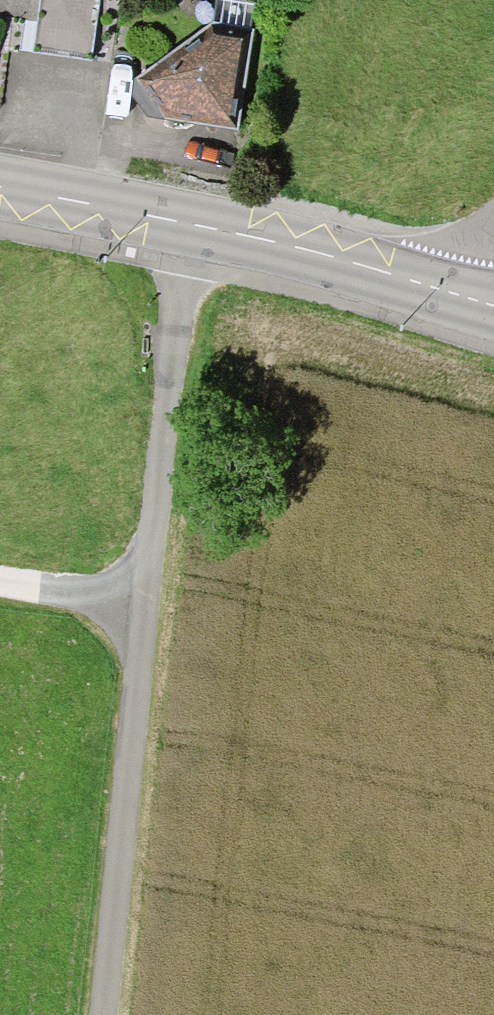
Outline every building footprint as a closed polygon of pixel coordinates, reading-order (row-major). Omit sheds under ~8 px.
[(58,61),(66,0),(36,0),(29,57),(58,61)] [(58,61),(88,65),(97,0),(66,0),(58,61)] [(162,121),(231,131),(246,37),(208,31),(136,84),(162,121)]
